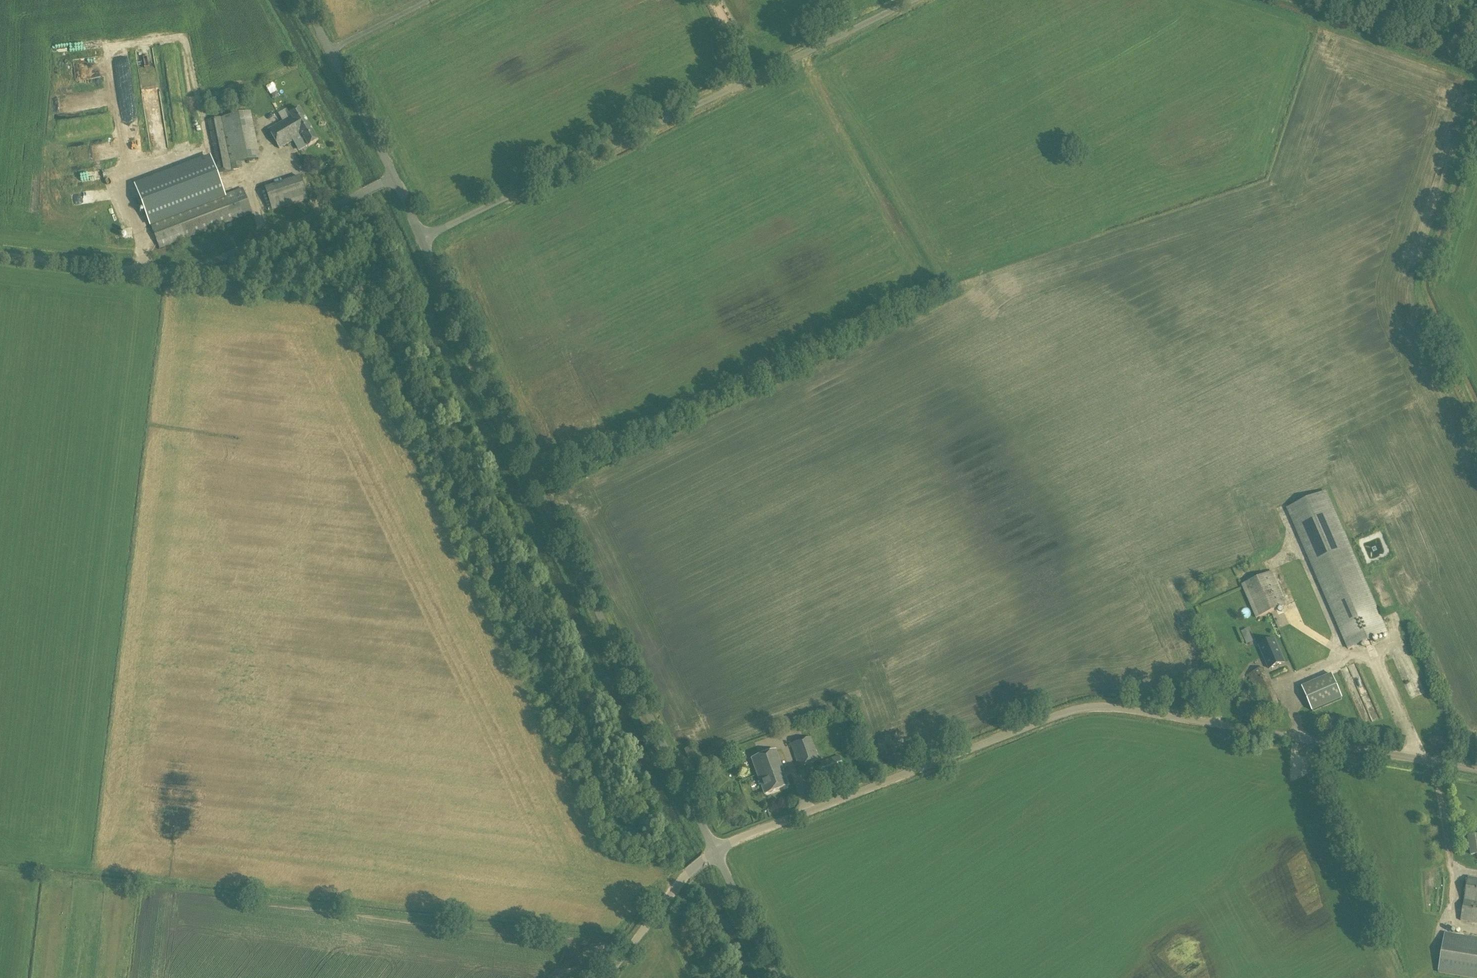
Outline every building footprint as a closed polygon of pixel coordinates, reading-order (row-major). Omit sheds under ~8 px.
[(160,87),(145,89),(152,134),(162,132),(159,119),(165,118),(160,87)] [(266,100),(268,106),(274,104),(272,98),(266,100)] [(131,117),(133,105),(126,104),(124,116),(131,117)] [(274,140),(306,121),(299,109),(289,115),(291,117),(268,131),(274,140)] [(217,174),(242,169),(241,162),(259,159),(250,112),(207,120),(217,174)] [(318,141),(306,121),(274,140),(279,150),(302,136),(308,147),(318,141)] [(224,196),(209,159),(136,187),(150,224),(160,249),(251,213),(242,189),(224,196)] [(273,211),(307,200),(299,177),(265,189),(273,211)] [(1348,649),(1386,633),(1326,492),(1288,508),(1348,649)] [(1256,618),(1286,605),(1272,572),(1241,585),(1256,618)] [(1275,638),(1258,645),(1269,670),(1285,663),(1275,638)] [(1372,643),(1368,645),(1374,657),(1378,655),(1372,643)] [(1357,665),(1352,668),(1361,686),(1366,684),(1357,665)] [(1263,669),(1249,675),(1255,691),(1270,685),(1263,669)] [(1332,674),(1301,687),(1312,712),(1342,699),(1332,674)] [(1277,700),(1262,706),(1264,712),(1279,706),(1277,700)] [(799,768),(819,761),(811,737),(790,745),(799,768)] [(764,794),(789,785),(776,750),(751,758),(764,794)] [(823,773),(842,766),(838,756),(819,763),(823,773)] [(1468,878),(1461,921),(1476,924),(1476,879),(1468,878)] [(1445,934),(1439,973),(1469,977),(1476,977),(1476,939),(1445,934)]
